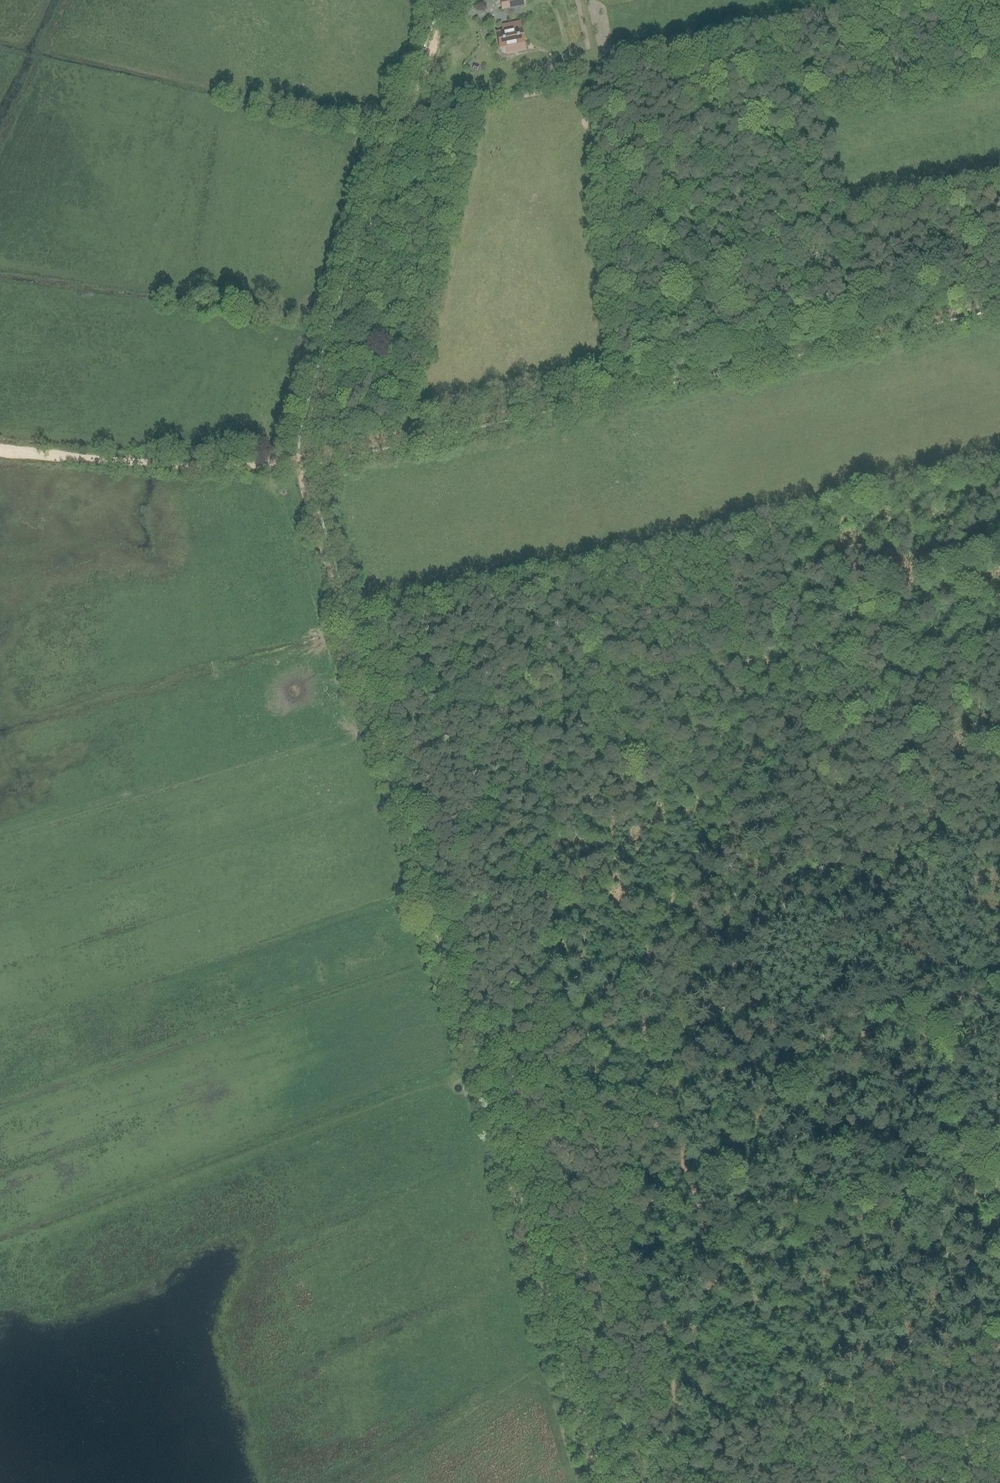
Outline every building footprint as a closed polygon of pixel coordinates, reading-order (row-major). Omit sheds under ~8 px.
[(510,25),(511,30),(497,33),(500,49),(507,48),(508,53),(518,51),(517,46),(524,44),(520,23),(510,25)]
